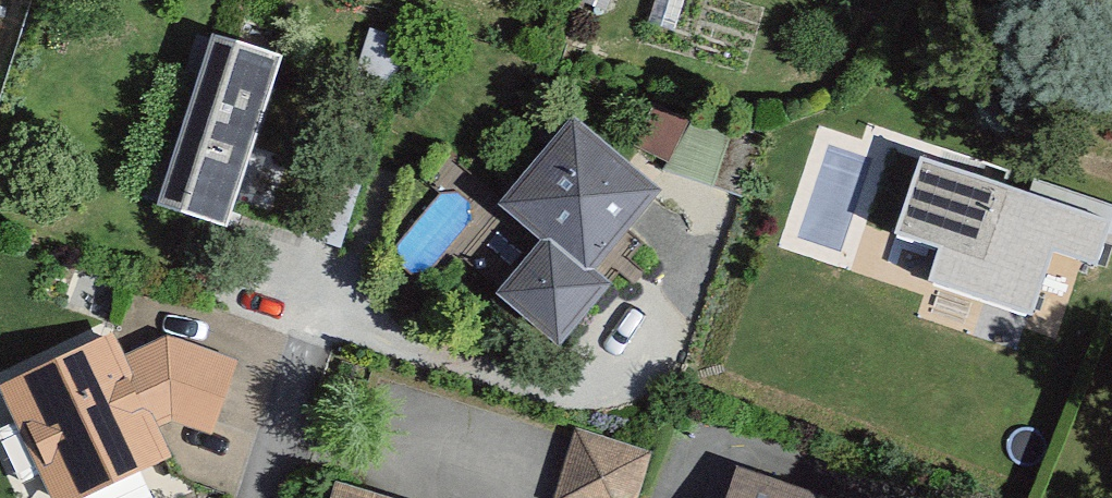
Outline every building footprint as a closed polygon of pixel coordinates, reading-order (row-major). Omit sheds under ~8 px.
[(369,26),(359,70),(400,84),(406,36),(369,26)] [(282,55),(211,33),(158,204),(230,226),(282,55)] [(654,103),(632,145),(667,163),(688,121),(654,103)] [(557,348),(612,285),(595,269),(662,194),(575,117),(498,204),(541,242),(495,294),(557,348)] [(921,157),(894,234),(935,248),(925,279),(1029,315),(1051,250),(1096,266),(1111,222),(921,157)] [(167,334),(123,352),(114,332),(0,382),(0,385),(50,497),(77,497),(170,457),(156,425),(171,419),(212,432),(237,357),(167,334)] [(562,497),(645,497),(658,456),(583,433),(562,497)] [(745,473),(737,497),(820,497),(745,473)] [(335,480),(330,497),(395,497),(335,480)]
